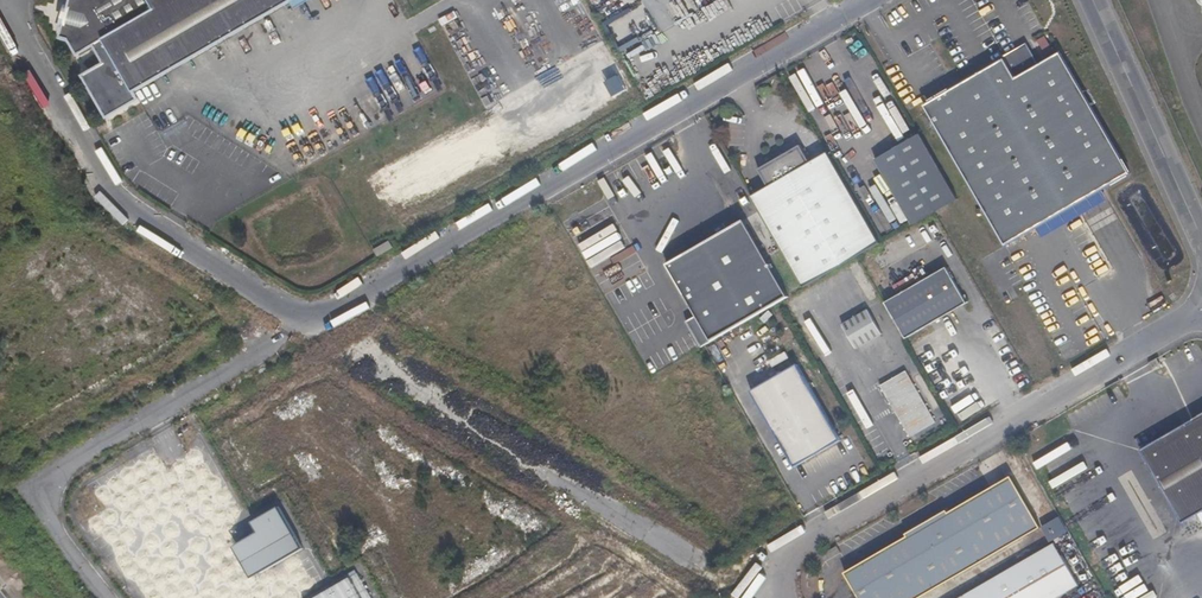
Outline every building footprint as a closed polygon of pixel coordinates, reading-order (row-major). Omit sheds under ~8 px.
[(61,36),(68,38),(77,53),(94,43),(105,63),(84,75),(109,117),(138,100),(134,93),(293,0),(70,0),(61,36)] [(1014,79),(1004,59),(924,106),(1005,246),(1129,173),(1059,53),(1014,79)] [(890,97),(874,104),(888,133),(904,126),(890,97)] [(918,134),(873,160),(911,225),(956,199),(918,134)] [(768,187),(751,197),(804,287),(881,243),(828,152),(811,162),(801,145),(783,155),(777,159),(759,169),(768,187)] [(785,297),(740,220),(664,264),(695,316),(709,341),(785,297)] [(393,248),(389,241),(373,250),(377,257),(393,248)] [(967,303),(947,267),(884,303),(906,339),(967,303)] [(882,333),(868,309),(842,324),(856,348),(882,333)] [(700,346),(709,341),(695,316),(686,321),(700,346)] [(925,408),(886,341),(860,356),(899,423),(925,408)] [(841,440),(797,365),(751,392),(794,467),(841,440)] [(1140,449),(1181,522),(1201,510),(1201,413),(1140,449)] [(907,538),(845,575),(859,597),(923,597),(1041,528),(1011,477),(948,514),(947,512),(906,536),(907,538)] [(255,533),(231,547),(248,578),(300,548),(276,506),(248,521),(255,533)] [(1054,544),(960,597),(1059,597),(1079,587),(1054,544)] [(835,547),(820,556),(824,563),(839,554),(835,547)] [(303,597),(304,597),(372,597),(359,571),(303,597)]
